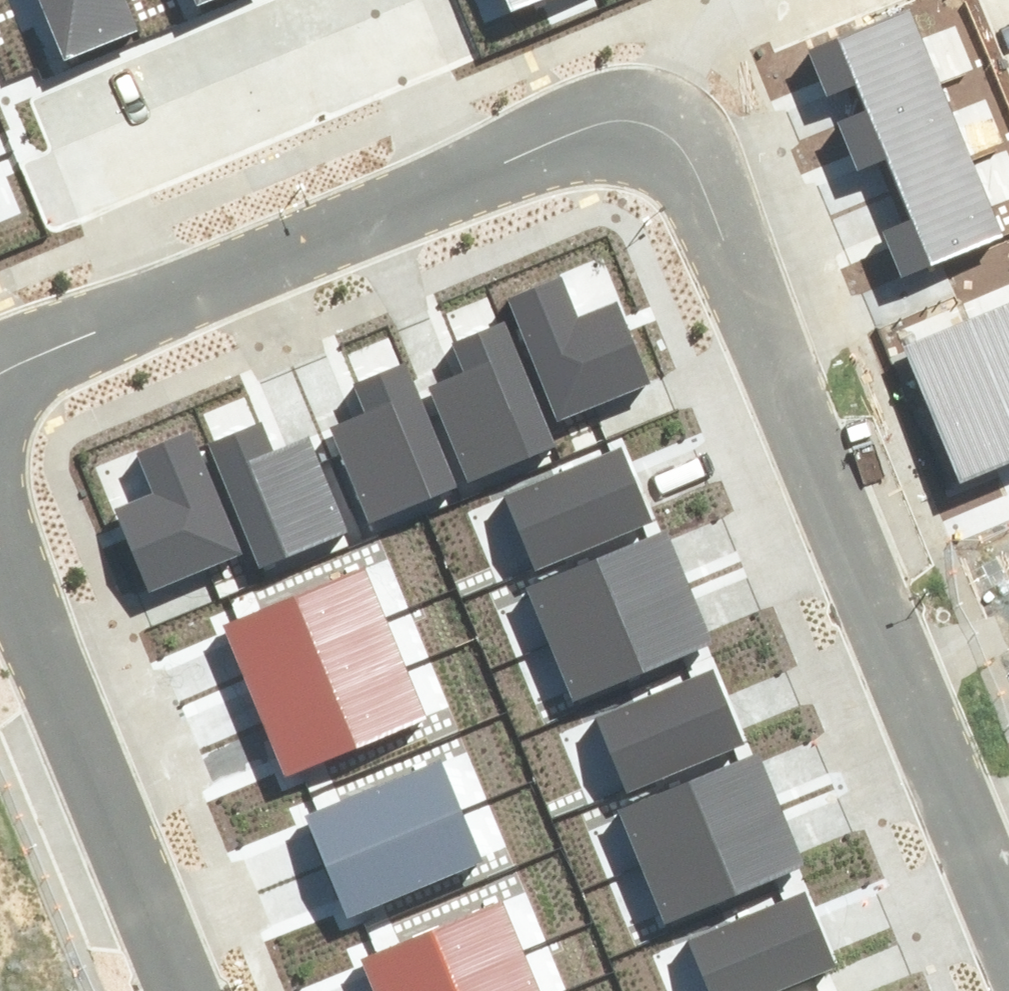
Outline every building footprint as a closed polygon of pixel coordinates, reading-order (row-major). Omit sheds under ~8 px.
[(64,62),(138,31),(125,0),(38,0),(64,62)] [(513,12),(541,0),(508,0),(513,12)] [(913,12),(808,52),(826,99),(862,86),(872,111),(941,84),(913,12)] [(872,111),(839,124),(857,170),(892,157),(904,187),(971,161),(941,84),(872,111)] [(881,234),(898,279),(1001,240),(971,161),(904,187),(916,220),(881,234)] [(511,299),(562,422),(649,386),(612,295),(576,310),(563,277),(511,299)] [(963,328),(1008,441),(1008,308),(963,328)] [(466,480),(555,445),(505,322),(453,342),(466,375),(430,389),(466,480)] [(960,483),(1008,463),(1008,441),(963,328),(905,351),(960,483)] [(366,523),(454,488),(404,364),(352,385),(365,418),(329,432),(366,523)] [(210,442),(260,566),(348,531),(311,439),(275,454),(262,421),(210,442)] [(121,510),(155,591),(246,553),(194,428),(134,453),(153,497),(121,510)] [(617,448),(505,493),(535,566),(647,521),(617,448)] [(527,586),(550,643),(688,586),(665,530),(527,586)] [(216,628),(236,676),(377,619),(357,571),(216,628)] [(550,643),(574,701),(712,644),(688,586),(550,643)] [(236,676),(255,723),(396,666),(377,619),(236,676)] [(255,723),(277,776),(418,719),(396,666),(255,723)] [(709,672),(597,717),(627,790),(739,744),(709,672)] [(614,807),(638,863),(776,807),(753,750),(614,807)] [(299,817),(318,865),(459,807),(440,760),(299,817)] [(318,865),(339,917),(480,860),(459,807),(318,865)] [(638,863),(662,922),(800,865),(776,807),(638,863)] [(693,941),(713,990),(778,990),(835,968),(805,895),(693,941)] [(375,990),(429,990),(523,953),(504,905),(363,962),(375,990)] [(523,953),(429,990),(539,990),(523,953)]
